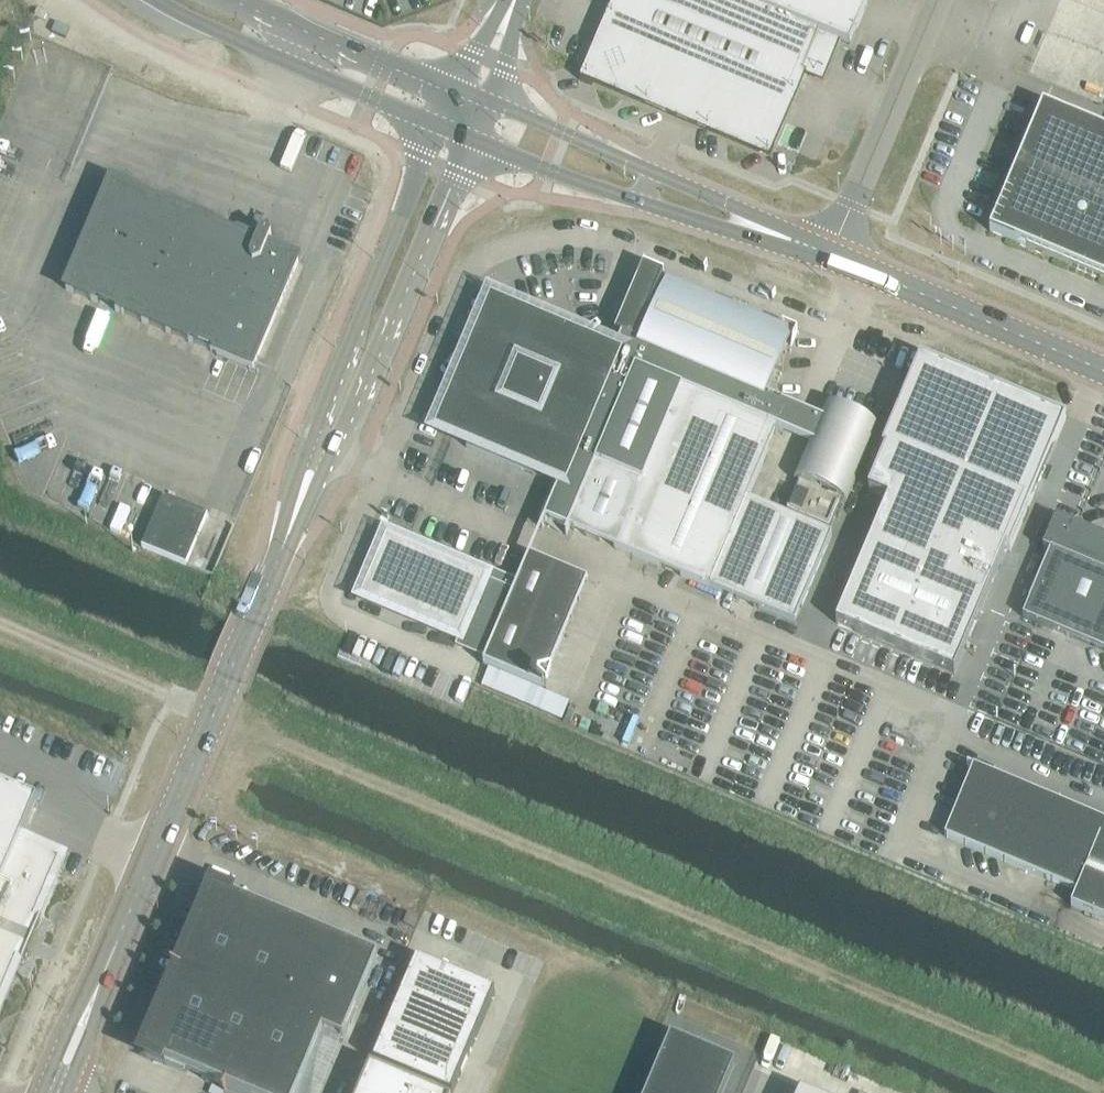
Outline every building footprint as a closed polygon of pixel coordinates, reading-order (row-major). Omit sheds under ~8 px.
[(614,11),(617,16),(614,23),(609,25),(589,71),(593,81),(640,101),(645,99),(651,101),(654,107),(700,127),(706,124),(712,127),(714,133),(761,152),(771,148),(791,102),(788,96),(791,90),(797,87),(805,69),(809,71),(813,71),(816,73),(820,72),(821,71),(822,68),(821,67),(823,66),(835,40),(850,47),(870,0),(619,0),(614,11)] [(1043,106),(990,232),(1103,280),(1103,132),(1043,106)] [(66,290),(253,369),(299,262),(268,249),(272,241),(269,233),(261,236),(257,244),(112,183),(66,290)] [(819,419),(793,408),(787,406),(790,401),(769,392),(766,391),(775,369),(778,370),(781,371),(781,370),(780,370),(782,362),(784,355),(781,355),(790,335),(668,284),(665,291),(658,288),(664,275),(644,266),(615,334),(622,336),(618,345),(613,358),(500,311),(479,360),(470,356),(471,351),(470,351),(468,359),(469,359),(463,373),(462,373),(457,380),(458,381),(462,376),(471,380),(450,429),(470,438),(466,448),(534,476),(538,466),(558,475),(539,518),(544,520),(545,521),(567,530),(565,535),(566,536),(569,529),(710,589),(795,625),(832,536),(748,500),(777,430),(783,433),(809,443),(794,480),(799,482),(787,511),(829,529),(841,500),(846,502),(872,443),(878,427),(826,405),(819,419)] [(1045,412),(921,360),(894,423),(893,422),(882,449),(885,450),(868,491),(888,500),(836,624),(954,674),(990,588),(1006,550),(1010,552),(1040,482),(1047,465),(1046,464),(1057,439),(1058,439),(1066,420),(1046,411),(1045,412)] [(143,544),(142,547),(186,565),(207,515),(163,497),(143,544)] [(1043,552),(1049,555),(1032,595),(1031,595),(1028,601),(1029,601),(1028,603),(1029,604),(1022,620),(1023,620),(1103,654),(1103,539),(1064,522),(1056,519),(1043,552)] [(387,538),(361,598),(460,640),(466,626),(495,638),(485,662),(483,665),(542,690),(588,581),(529,556),(518,582),(504,576),(469,561),(421,541),(419,545),(417,551),(387,538)] [(1077,892),(1071,906),(1103,920),(1103,823),(968,766),(967,767),(973,770),(945,836),(1077,892)] [(33,948),(37,938),(36,938),(41,927),(35,925),(29,922),(52,867),(18,853),(21,846),(23,840),(38,806),(0,790),(0,934),(33,948)] [(149,1046),(155,1061),(231,1092),(299,1092),(323,1036),(343,1044),(378,961),(225,897),(209,903),(149,1046)] [(12,963),(19,966),(24,968),(28,957),(29,958),(33,948),(0,934),(0,991),(12,963)] [(360,1092),(453,1092),(495,994),(417,961),(374,1064),(376,1065),(374,1069),(370,1068),(360,1092)] [(735,1065),(670,1038),(647,1092),(724,1092),(735,1065)]
